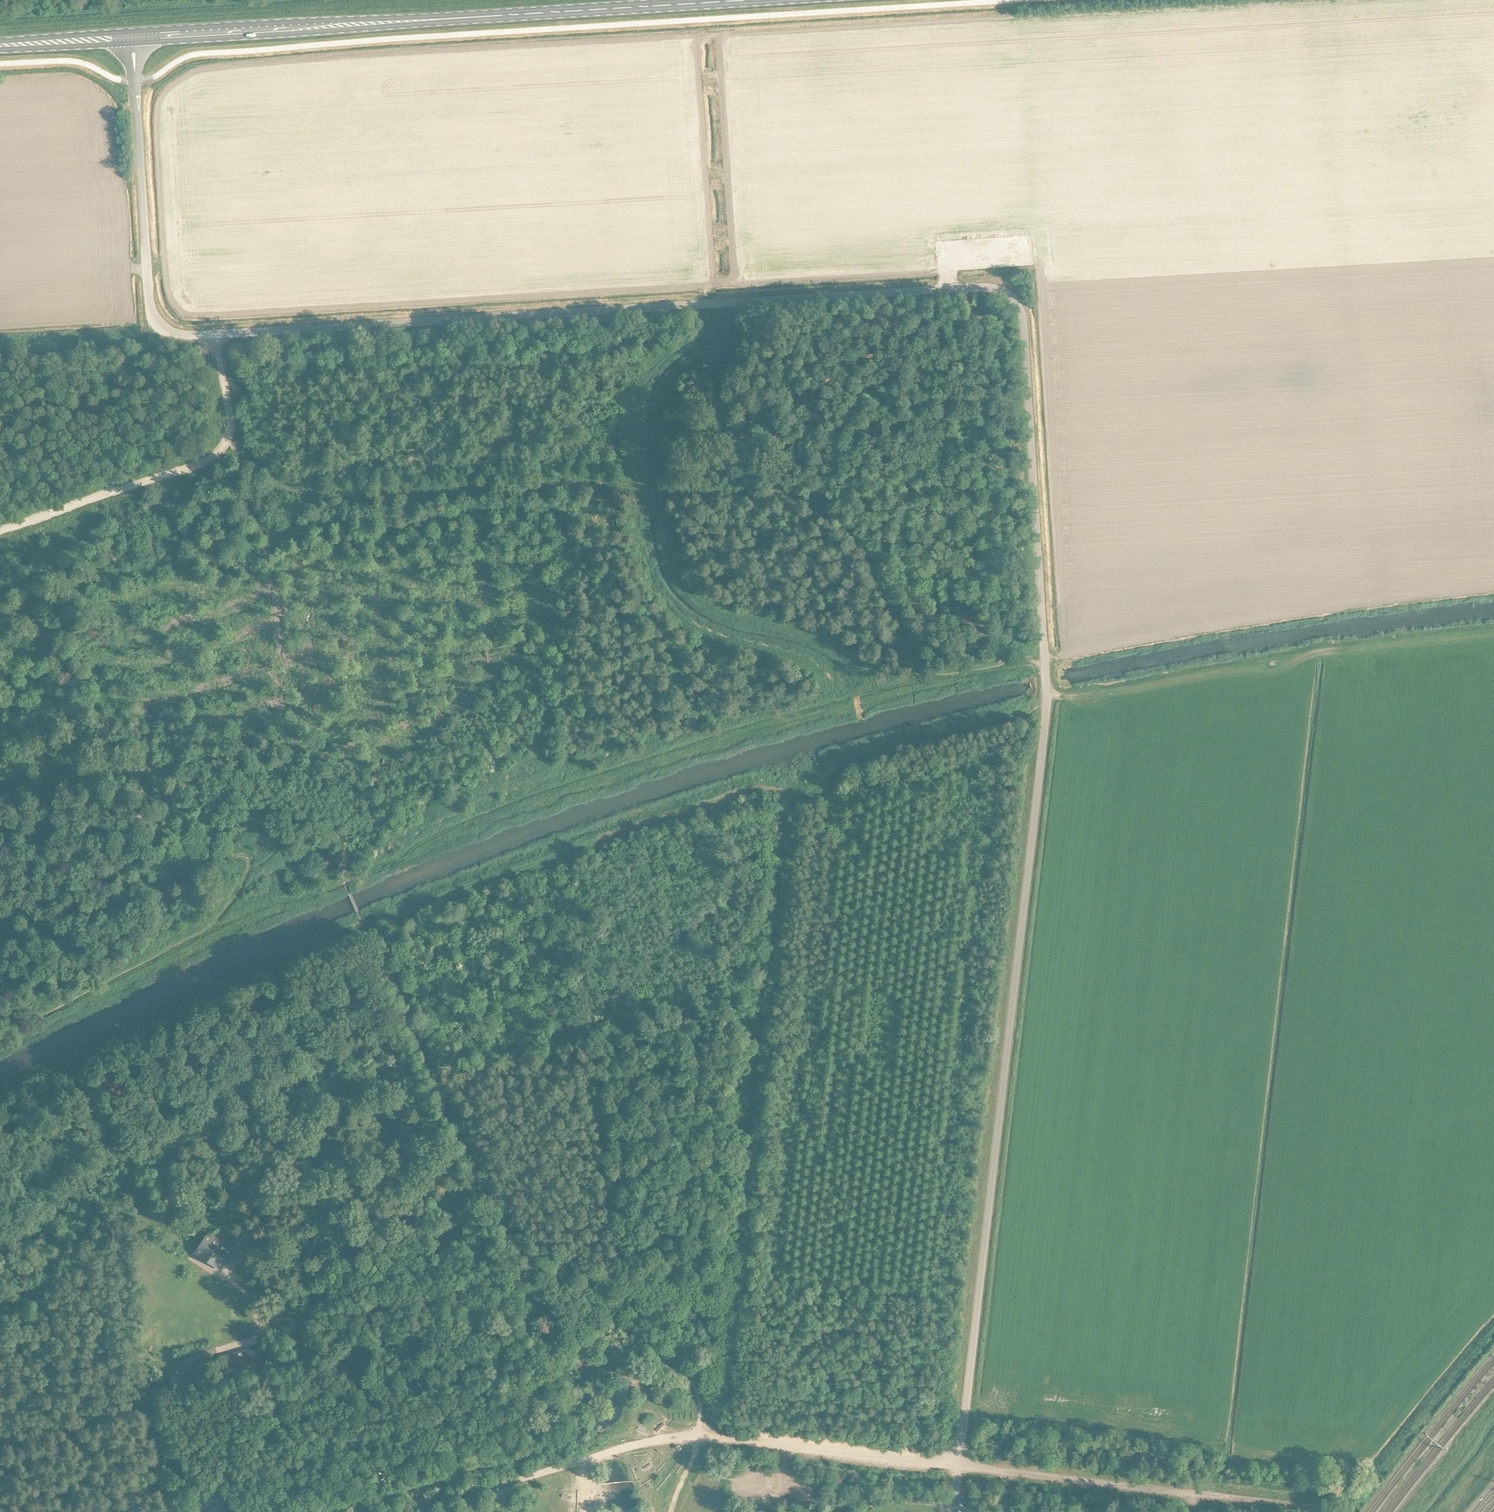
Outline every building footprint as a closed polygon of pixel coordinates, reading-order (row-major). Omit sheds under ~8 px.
[(198,1260),(224,1277),(239,1255),(211,1238),(198,1260)] [(265,1369),(260,1350),(222,1361),(227,1380),(265,1369)]
